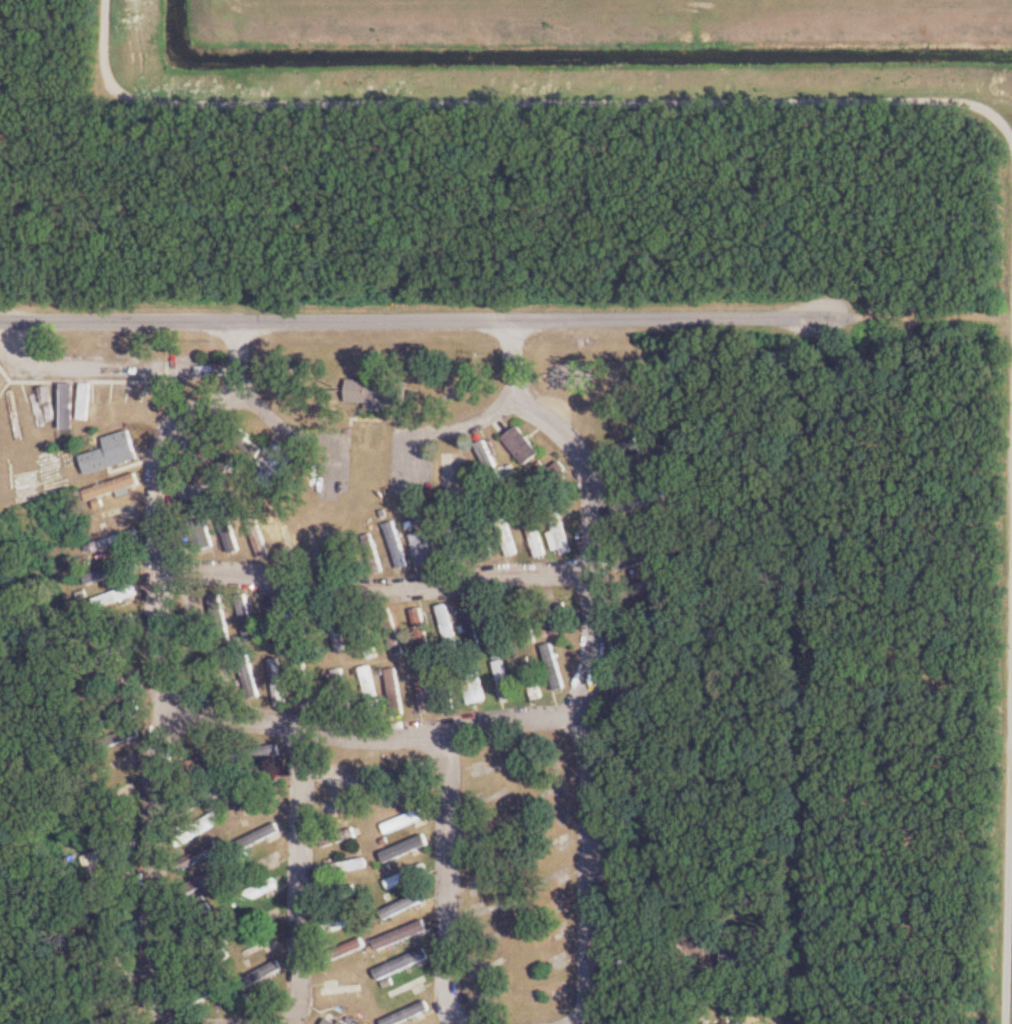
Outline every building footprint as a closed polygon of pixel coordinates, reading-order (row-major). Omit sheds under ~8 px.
[(410,382),(351,378),(349,405),(388,408),(388,403),(408,405),(410,382)] [(542,453),(520,426),(506,437),(528,465),(542,453)] [(264,448),(240,427),(231,437),(255,459),(264,448)] [(141,460),(133,430),(106,438),(109,449),(84,456),(89,474),(141,460)] [(226,474),(237,457),(207,438),(196,455),(226,474)] [(506,478),(487,439),(478,443),(497,482),(506,478)] [(619,462),(644,454),(639,439),(614,447),(619,462)] [(261,462),(267,465),(259,481),(277,490),(295,452),(272,441),(261,462)] [(572,477),(564,463),(535,480),(543,494),(572,477)] [(90,499),(142,484),(139,474),(87,489),(90,499)] [(493,555),(484,502),(473,504),(481,557),(493,555)] [(573,552),(560,507),(551,510),(561,545),(559,546),(562,555),(573,552)] [(242,549),(229,508),(219,512),(232,553),(242,549)] [(509,556),(519,554),(507,508),(497,510),(509,556)] [(548,554),(534,509),(525,511),(538,557),(548,554)] [(442,517),(457,561),(466,559),(452,514),(442,517)] [(270,555),(259,517),(250,520),(261,558),(270,555)] [(218,545),(205,518),(187,527),(200,554),(218,545)] [(388,524),(401,569),(411,566),(397,521),(388,524)] [(142,538),(139,528),(94,543),(97,553),(142,538)] [(433,529),(414,534),(422,565),(441,560),(433,529)] [(364,536),(376,574),(385,571),(374,533),(364,536)] [(663,555),(659,547),(619,565),(622,574),(663,555)] [(142,594),(139,584),(96,599),(99,609),(142,594)] [(211,596),(221,643),(232,640),(223,593),(211,596)] [(249,640),(258,638),(249,594),(240,596),(249,640)] [(519,598),(528,643),(537,641),(528,596),(519,598)] [(491,600),(503,646),(512,643),(501,597),(491,600)] [(462,651),(449,603),(440,605),(452,653),(462,651)] [(482,647),(474,603),(464,605),(472,649),(482,647)] [(572,632),(570,603),(550,604),(552,633),(572,632)] [(327,608),(339,653),(349,650),(337,605),(327,608)] [(415,609),(423,655),(433,653),(424,607),(415,609)] [(380,656),(366,611),(357,614),(371,660),(380,656)] [(384,615),(396,655),(405,652),(393,613),(384,615)] [(544,645),(558,691),(568,688),(554,642),(544,645)] [(262,696),(250,648),(238,651),(249,699),(262,696)] [(273,660),(277,707),(287,706),(283,658),(273,660)] [(496,661),(505,702),(515,700),(506,659),(496,661)] [(457,709),(451,661),(441,662),(446,710),(457,709)] [(313,703),(307,662),(297,664),(303,705),(313,703)] [(525,668),(537,700),(546,697),(534,664),(525,668)] [(375,666),(365,668),(372,715),(381,714),(375,666)] [(396,717),(407,715),(399,668),(388,670),(396,717)] [(336,671),(342,712),(353,710),(347,669),(336,671)] [(472,704),(488,700),(482,671),(465,675),(472,704)] [(419,673),(424,714),(433,713),(429,672),(419,673)] [(99,751),(142,735),(139,727),(96,743),(99,751)] [(281,759),(281,747),(229,748),(229,760),(281,759)] [(187,783),(214,771),(207,754),(179,767),(187,783)] [(363,771),(347,771),(347,764),(326,764),(326,786),(363,786),(363,771)] [(182,815),(229,792),(224,783),(178,806),(182,815)] [(431,818),(428,809),(385,823),(387,833),(431,818)] [(224,823),(218,812),(176,836),(182,847),(224,823)] [(359,837),(356,828),(324,837),(326,846),(359,837)] [(432,844),(428,835),(385,854),(389,863),(432,844)] [(222,850),(217,842),(178,865),(183,873),(222,850)] [(369,867),(366,857),(323,868),(325,877),(369,867)] [(430,872),(426,863),(388,882),(392,891),(430,872)] [(223,878),(219,870),(178,889),(182,897),(223,878)] [(234,898),(238,907),(281,888),(277,879),(234,898)] [(359,894),(357,885),(323,892),(325,902),(359,894)] [(383,912),(388,921),(430,898),(425,889),(383,912)] [(118,911),(116,903),(95,910),(97,918),(118,911)] [(322,926),(325,935),(361,923),(358,915),(322,926)] [(430,932),(427,922),(375,940),(378,950),(430,932)] [(326,963),(367,947),(364,939),(323,954),(326,963)] [(430,958),(426,949),(377,970),(381,980),(430,958)] [(285,971),(280,961),(237,983),(242,992),(285,971)] [(369,995),(369,985),(323,985),(323,995),(369,995)] [(428,1001),(385,1019),(387,1023),(398,1023),(432,1009),(428,1001)]
